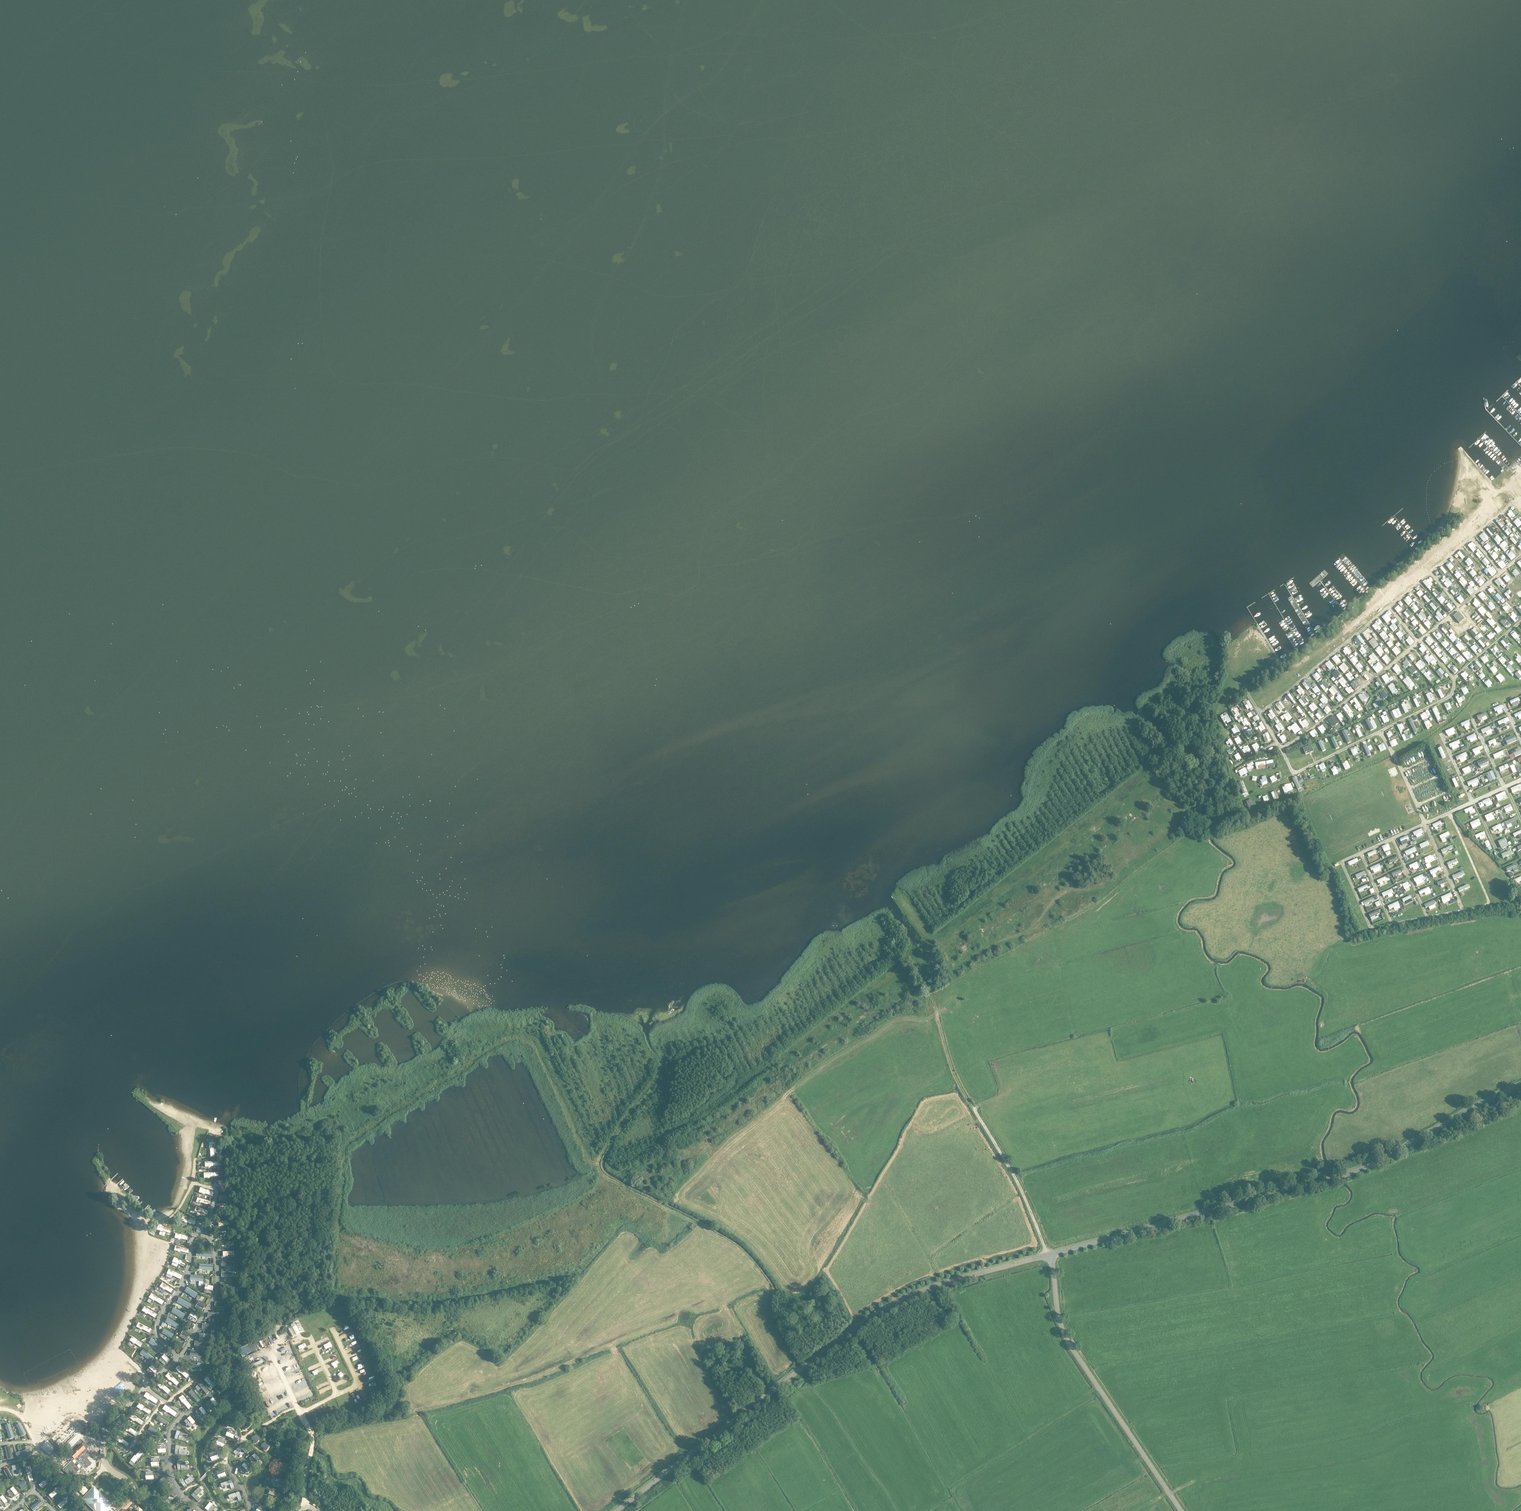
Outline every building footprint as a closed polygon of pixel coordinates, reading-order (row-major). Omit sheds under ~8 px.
[(1512,519),(1516,525),(1520,521),(1516,515),(1512,519)] [(1493,558),(1497,554),(1493,549),(1489,552),(1493,558)] [(1468,555),(1463,558),(1467,564),(1472,561),(1468,555)] [(1500,558),(1496,561),(1500,566),(1504,562),(1500,558)] [(1471,566),(1467,570),(1472,575),(1476,571),(1471,566)] [(1477,573),(1473,577),(1479,583),(1483,580),(1479,575),(1477,573)] [(1461,574),(1457,578),(1461,584),(1466,580),(1461,574)] [(1444,585),(1450,582),(1448,576),(1442,579),(1444,585)] [(1427,588),(1430,586),(1424,579),(1422,582),(1427,588)] [(1510,579),(1507,582),(1512,587),(1515,584),(1510,579)] [(1468,592),(1473,589),(1469,583),(1464,586),(1468,592)] [(1489,607),(1493,604),(1489,599),(1485,602),(1489,607)] [(1409,607),(1416,611),(1417,607),(1416,607),(1417,604),(1411,602),(1409,607)] [(1468,603),(1466,606),(1465,606),(1463,608),(1469,613),(1473,608),(1468,603)] [(1465,619),(1459,612),(1453,616),(1460,623),(1465,619)] [(1393,620),(1388,623),(1391,629),(1396,626),(1393,620)] [(1482,630),(1487,627),(1482,622),(1478,625),(1482,630)] [(1491,632),(1487,636),(1490,640),(1495,636),(1491,632)] [(1361,644),(1357,647),(1360,652),(1365,649),(1361,644)] [(1410,658),(1415,655),(1411,650),(1406,653),(1410,658)] [(1492,663),(1488,667),(1492,671),(1496,667),(1492,663)] [(1315,678),(1319,674),(1315,670),(1311,673),(1315,678)] [(1499,671),(1495,675),(1499,680),(1503,676),(1499,671)] [(1487,677),(1483,680),(1487,685),(1491,681),(1487,677)] [(1360,687),(1356,681),(1351,684),(1355,690),(1360,687)] [(1347,683),(1343,686),(1347,692),(1352,688),(1347,683)] [(1355,698),(1353,699),(1358,708),(1361,706),(1355,698)] [(1321,707),(1325,712),(1330,708),(1326,703),(1321,707)] [(1398,709),(1391,712),(1395,719),(1402,716),(1398,709)] [(1485,713),(1477,716),(1481,722),(1489,720),(1485,713)] [(1457,725),(1446,731),(1449,736),(1458,728),(1457,725)] [(1490,726),(1482,730),(1486,736),(1493,733),(1490,726)] [(1459,740),(1450,744),(1453,749),(1460,746),(1459,740)] [(1242,747),(1239,748),(1241,751),(1248,747),(1246,742),(1241,745),(1242,747)] [(1306,755),(1314,751),(1311,745),(1303,749),(1306,755)] [(1480,746),(1473,749),(1476,755),(1483,752),(1480,746)] [(1502,751),(1494,755),(1495,759),(1505,755),(1502,751)] [(1469,766),(1463,769),(1466,774),(1472,771),(1469,766)] [(1315,779),(1313,780),(1311,776),(1306,777),(1309,785),(1316,783),(1315,779)] [(1477,779),(1469,783),(1472,787),(1478,785),(1477,779)] [(1506,826),(1517,820),(1516,817),(1504,823),(1506,826)] [(1408,836),(1400,839),(1402,845),(1409,839),(1408,836)] [(1415,847),(1405,852),(1408,855),(1417,851),(1415,847)] [(1501,855),(1502,858),(1512,854),(1511,850),(1501,855)] [(1397,855),(1388,860),(1390,864),(1399,860),(1397,855)] [(1431,855),(1425,858),(1426,863),(1435,860),(1431,855)] [(1417,862),(1409,865),(1414,870),(1419,867),(1417,862)] [(1379,863),(1370,867),(1373,874),(1382,871),(1379,863)] [(1440,866),(1430,871),(1432,875),(1442,870),(1440,866)] [(1463,872),(1452,876),(1455,881),(1465,875),(1463,872)] [(1426,873),(1414,879),(1416,882),(1428,878),(1426,873)] [(1386,876),(1379,879),(1381,886),(1389,883),(1386,876)] [(1469,884),(1458,889),(1461,894),(1471,889),(1469,884)] [(1429,887),(1420,891),(1422,897),(1432,893),(1429,887)] [(1392,889),(1382,893),(1385,899),(1394,895),(1392,889)] [(1452,893),(1442,897),(1444,904),(1453,897),(1452,893)] [(1398,901),(1388,906),(1391,913),(1401,908),(1398,901)] [(222,1181),(218,1182),(223,1192),(226,1190),(222,1181)] [(204,1194),(205,1194),(211,1196),(213,1192),(200,1188),(199,1193),(202,1194),(204,1195),(204,1194)] [(199,1213),(200,1213),(201,1213),(207,1215),(208,1211),(197,1206),(195,1211),(198,1212),(199,1213)] [(183,1216),(181,1221),(184,1222),(184,1223),(186,1223),(187,1223),(195,1225),(196,1221),(183,1216)] [(158,1225),(157,1230),(160,1231),(162,1232),(162,1231),(163,1232),(170,1234),(171,1229),(158,1225)] [(175,1246),(174,1251),(177,1251),(177,1252),(179,1252),(180,1252),(187,1254),(188,1254),(190,1250),(188,1249),(175,1246)] [(174,1258),(172,1262),(175,1263),(175,1264),(177,1265),(177,1264),(178,1265),(178,1264),(184,1267),(186,1268),(188,1264),(186,1263),(174,1258)] [(169,1270),(167,1274),(170,1275),(170,1276),(171,1276),(172,1276),(181,1280),(182,1276),(169,1270)] [(162,1283),(160,1287),(163,1289),(162,1289),(164,1290),(165,1290),(173,1295),(175,1291),(162,1283)] [(204,1290),(204,1293),(212,1295),(213,1287),(205,1285),(205,1288),(204,1288),(204,1289),(204,1290)] [(192,1296),(195,1298),(198,1294),(188,1288),(187,1289),(186,1289),(185,1291),(185,1292),(187,1293),(188,1293),(192,1296)] [(152,1294),(149,1298),(152,1300),(153,1301),(153,1300),(154,1301),(162,1305),(164,1301),(152,1294)] [(177,1302),(180,1304),(180,1303),(189,1308),(191,1305),(180,1298),(179,1300),(178,1300),(177,1302)] [(196,1305),(195,1308),(202,1312),(206,1305),(199,1301),(197,1303),(196,1304),(196,1305)] [(145,1307),(142,1311),(145,1313),(146,1314),(147,1314),(155,1318),(157,1314),(145,1307)] [(172,1313),(174,1314),(179,1316),(178,1317),(182,1319),(184,1314),(174,1309),(173,1310),(172,1310),(171,1312),(172,1313)] [(192,1312),(190,1314),(189,1316),(188,1319),(195,1323),(199,1316),(192,1312)] [(168,1324),(177,1328),(179,1325),(168,1319),(167,1320),(165,1322),(168,1324)] [(139,1323),(136,1327),(139,1329),(141,1330),(141,1329),(142,1330),(150,1333),(152,1329),(139,1323)] [(165,1335),(172,1339),(174,1335),(164,1330),(164,1331),(163,1331),(162,1333),(165,1335)] [(182,1332),(181,1334),(179,1337),(187,1341),(191,1334),(183,1330),(182,1332)] [(133,1337),(130,1341),(135,1345),(136,1345),(141,1348),(144,1344),(133,1337)] [(152,1340),(151,1341),(149,1343),(151,1345),(151,1344),(159,1351),(162,1347),(152,1340)] [(142,1352),(140,1353),(140,1354),(142,1355),(143,1355),(146,1358),(145,1358),(151,1362),(154,1358),(143,1350),(142,1351),(142,1352)] [(162,1356),(161,1358),(159,1361),(165,1366),(170,1360),(164,1355),(162,1357),(162,1356)] [(188,1362),(186,1365),(191,1368),(191,1367),(199,1371),(200,1367),(188,1362)] [(152,1365),(150,1367),(148,1368),(149,1368),(146,1371),(152,1377),(158,1371),(152,1365)] [(179,1366),(176,1369),(178,1371),(177,1372),(179,1373),(180,1373),(186,1379),(189,1376),(179,1366)] [(169,1373),(165,1377),(168,1379),(167,1379),(169,1381),(169,1380),(170,1381),(170,1380),(176,1386),(179,1383),(169,1373)] [(207,1377),(204,1380),(211,1390),(218,1385),(215,1381),(212,1383),(207,1377)] [(160,1382),(157,1385),(159,1387),(159,1388),(160,1389),(161,1389),(168,1394),(171,1391),(160,1382)] [(201,1382),(198,1385),(201,1389),(206,1395),(209,1392),(201,1382)] [(226,1390),(222,1386),(217,1391),(221,1395),(226,1390)] [(192,1390),(188,1393),(192,1397),(197,1402),(200,1400),(192,1390)] [(233,1396),(228,1392),(224,1397),(228,1401),(233,1396)] [(146,1393),(144,1397),(146,1398),(146,1399),(148,1400),(149,1400),(156,1404),(158,1401),(146,1393)] [(183,1396),(179,1399),(181,1401),(180,1401),(182,1403),(183,1403),(188,1410),(192,1407),(183,1396)] [(213,1398),(207,1403),(212,1409),(218,1404),(213,1398)] [(239,1402),(235,1398),(230,1404),(235,1408),(239,1402)] [(139,1403),(137,1407),(139,1409),(141,1411),(141,1410),(142,1411),(142,1410),(149,1415),(151,1411),(139,1403)] [(165,1405),(163,1409),(165,1411),(165,1412),(166,1413),(167,1412),(167,1413),(168,1412),(175,1417),(177,1413),(165,1405)] [(244,1410),(240,1406),(235,1412),(240,1416),(244,1410)] [(202,1407),(195,1412),(201,1418),(207,1413),(202,1407)] [(248,1417),(244,1413),(239,1418),(244,1422),(248,1417)] [(132,1414),(129,1418),(132,1420),(133,1421),(134,1421),(134,1422),(135,1421),(142,1426),(144,1422),(132,1414)] [(159,1416),(156,1419),(160,1422),(161,1422),(167,1426),(169,1423),(159,1416)] [(190,1416),(184,1422),(189,1428),(195,1423),(190,1416)] [(252,1425),(248,1421),(243,1426),(247,1430),(252,1425)] [(19,1433),(21,1436),(26,1434),(20,1423),(19,1424),(18,1424),(16,1425),(16,1426),(17,1428),(19,1431),(20,1431),(20,1432),(19,1433)] [(8,1425),(7,1425),(5,1425),(5,1426),(6,1428),(9,1438),(13,1437),(9,1424),(8,1425)] [(125,1425),(122,1428),(125,1430),(125,1431),(126,1432),(126,1431),(127,1432),(128,1431),(134,1436),(137,1433),(125,1425)] [(151,1426),(148,1430),(152,1433),(153,1433),(159,1437),(161,1433),(151,1426)] [(74,1427),(69,1433),(68,1432),(62,1438),(67,1443),(78,1431),(74,1427)] [(236,1432),(228,1429),(225,1436),(233,1439),(236,1432)] [(185,1442),(187,1436),(178,1433),(176,1439),(185,1442)] [(261,1439),(256,1434),(251,1440),(257,1444),(261,1439)] [(118,1435),(115,1439),(117,1441),(117,1442),(119,1443),(119,1442),(120,1443),(120,1442),(127,1447),(129,1444),(118,1435)] [(92,1464),(87,1459),(90,1456),(86,1453),(90,1449),(83,1442),(80,1439),(77,1436),(65,1447),(68,1451),(86,1469),(90,1466),(92,1464)] [(143,1436),(140,1440),(144,1442),(145,1442),(151,1446),(153,1443),(143,1436)] [(223,1448),(226,1441),(218,1438),(215,1445),(223,1448)] [(271,1446),(266,1441),(261,1447),(267,1451),(271,1446)] [(158,1453),(166,1453),(166,1445),(158,1446),(158,1453)] [(179,1446),(175,1446),(175,1454),(187,1455),(187,1451),(179,1450),(179,1446)] [(284,1452),(279,1448),(275,1453),(280,1457),(284,1452)] [(21,1452),(16,1453),(18,1458),(30,1453),(30,1452),(29,1450),(28,1449),(26,1450),(26,1451),(23,1452),(22,1452),(21,1452)] [(234,1453),(239,1459),(245,1454),(240,1449),(234,1453)] [(133,1459),(130,1461),(134,1464),(143,1453),(140,1451),(135,1457),(134,1457),(133,1457),(132,1458),(133,1459)] [(219,1459),(216,1451),(209,1454),(211,1462),(219,1459)] [(295,1456),(290,1452),(285,1457),(291,1462),(295,1456)] [(260,1461),(255,1455),(250,1460),(255,1465),(260,1461)] [(151,1459),(151,1467),(159,1467),(159,1459),(151,1459)] [(73,1463),(64,1471),(70,1478),(79,1470),(73,1463)] [(251,1471),(244,1464),(239,1469),(246,1476),(251,1471)] [(30,1467),(25,1468),(29,1482),(33,1481),(31,1473),(32,1473),(31,1472),(32,1472),(31,1470),(30,1467)] [(226,1476),(224,1469),(216,1472),(219,1479),(226,1476)] [(154,1480),(153,1472),(145,1472),(146,1480),(154,1480)] [(189,1475),(181,1481),(182,1482),(185,1486),(193,1480),(189,1475)] [(42,1483),(39,1485),(42,1489),(53,1480),(51,1477),(44,1482),(43,1482),(41,1483),(42,1483)] [(167,1485),(170,1482),(163,1477),(155,1486),(158,1489),(164,1482),(167,1485)] [(285,1481),(276,1479),(275,1487),(283,1488),(285,1481)] [(232,1482),(222,1484),(224,1491),(234,1488),(232,1482)] [(55,1490),(49,1496),(52,1499),(63,1490),(60,1486),(57,1488),(55,1489),(56,1489),(55,1490)] [(13,1487),(7,1492),(12,1498),(15,1496),(17,1495),(18,1493),(13,1487)] [(191,1495),(198,1502),(201,1500),(197,1496),(202,1491),(199,1488),(191,1495)] [(110,1506),(111,1504),(95,1489),(94,1491),(93,1489),(84,1498),(86,1500),(84,1501),(95,1510),(116,1510),(110,1506)] [(174,1498),(177,1495),(170,1489),(162,1499),(165,1501),(171,1495),(174,1498)] [(280,1496),(271,1492),(268,1498),(277,1501),(280,1496)] [(238,1494),(229,1496),(231,1503),(240,1500),(238,1494)] [(64,1501),(58,1506),(60,1509),(71,1500),(68,1496),(66,1498),(64,1499),(64,1500),(64,1501)] [(33,1504),(32,1504),(29,1507),(32,1510),(41,1502),(40,1501),(39,1499),(38,1499),(37,1500),(37,1501),(34,1503),(34,1504),(33,1504)] [(207,1510),(213,1510),(216,1507),(210,1502),(204,1509),(207,1510)]
